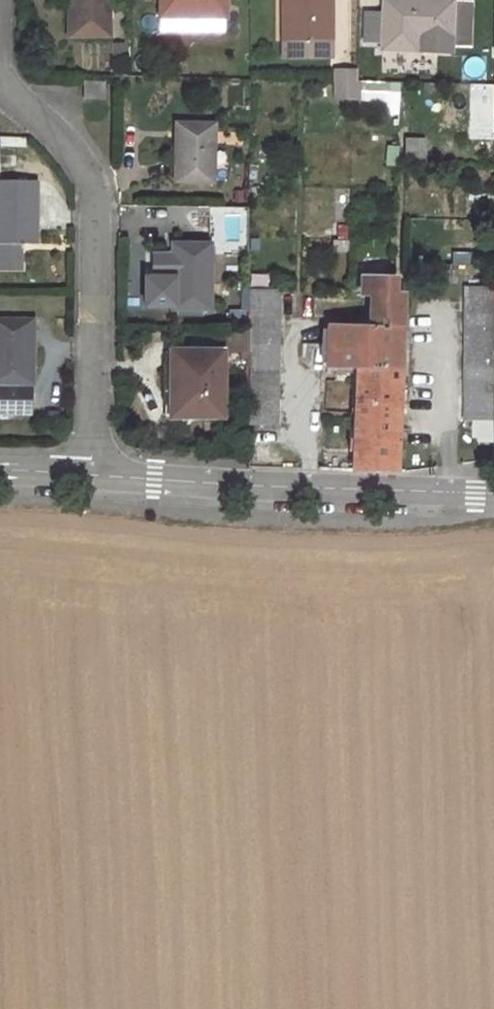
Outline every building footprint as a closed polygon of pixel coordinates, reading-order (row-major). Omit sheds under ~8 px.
[(107,0),(67,0),(67,35),(106,36),(107,0)] [(223,0),(160,0),(160,17),(223,16),(223,0)] [(330,0),(281,0),(281,55),(330,55),(330,0)] [(452,1),(419,0),(383,0),(381,48),(450,50),(450,48),(452,3),(452,1)] [(470,4),(452,3),(450,48),(468,48),(470,4)] [(356,70),(336,70),(335,97),(355,98),(356,82),(356,70)] [(104,100),(103,82),(82,82),(82,100),(104,100)] [(210,182),(211,127),(174,127),(173,181),(210,182)] [(34,182),(0,181),(0,256),(4,256),(4,244),(21,244),(34,245),(34,182)] [(4,256),(21,256),(21,244),(4,244),(4,256)] [(208,309),(208,246),(171,245),(171,280),(145,279),(146,306),(171,306),(171,309),(208,309)] [(395,474),(402,295),(393,295),(394,280),(360,278),(360,295),(368,295),(367,325),(327,324),(326,369),(355,370),(351,472),(395,474)] [(493,287),(464,287),(464,420),(471,421),(471,434),(474,435),(474,441),(492,442),(493,287)] [(277,425),(278,290),(248,289),(248,329),(247,351),(247,424),(277,425)] [(9,415),(9,385),(30,386),(33,386),(34,319),(0,319),(0,415),(9,415)] [(220,415),(221,354),(169,353),(169,416),(220,415)] [(9,415),(29,415),(30,386),(9,385),(9,415)]
